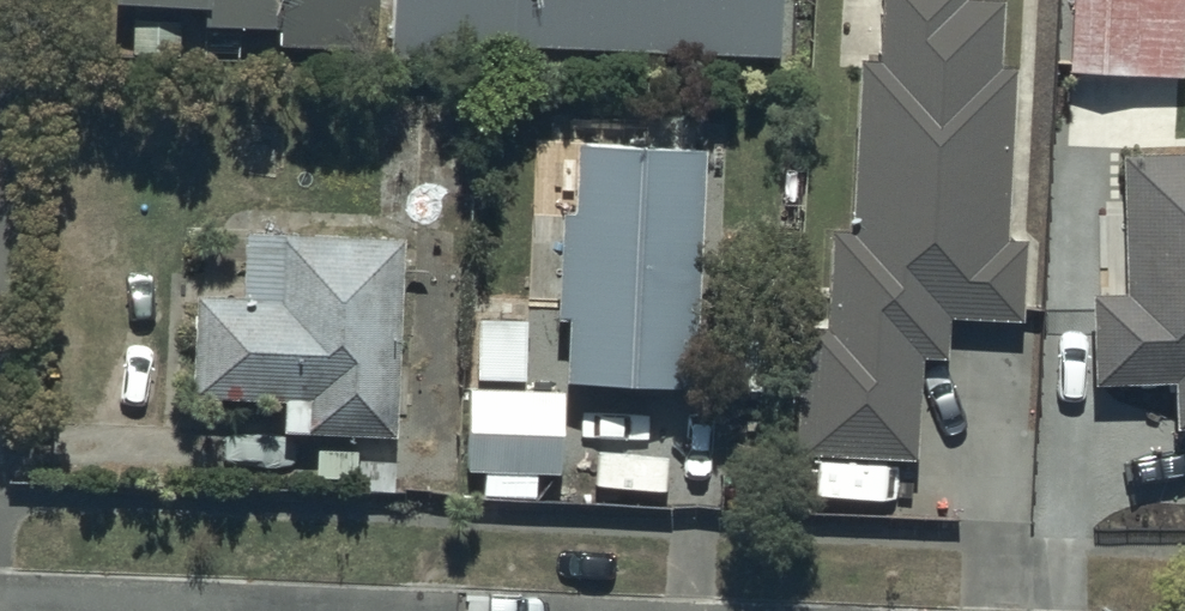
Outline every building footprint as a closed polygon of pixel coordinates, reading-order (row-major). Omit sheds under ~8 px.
[(114,1),(209,6),(208,18),(287,23),(288,0),(114,0),(114,1)] [(402,46),(788,58),(790,0),(404,0),(402,46)] [(866,58),(857,224),(834,223),(830,317),(803,316),(796,455),(926,462),(932,358),(953,359),(955,315),(1027,318),(1031,242),(1010,240),(1019,67),(1001,66),(1004,1),(977,0),(889,0),(886,59),(866,58)] [(1072,69),(1184,73),(1184,0),(1074,0),(1072,69)] [(698,385),(708,150),(582,145),(579,215),(563,214),(559,318),(574,319),(571,380),(698,385)] [(1127,147),(1131,287),(1095,288),(1098,381),(1175,379),(1177,423),(1184,423),(1184,145),(1127,147)] [(401,434),(411,236),(249,228),(246,295),(199,293),(194,399),(286,403),(285,428),(401,434)] [(568,389),(472,387),(470,470),(567,472),(568,389)]
